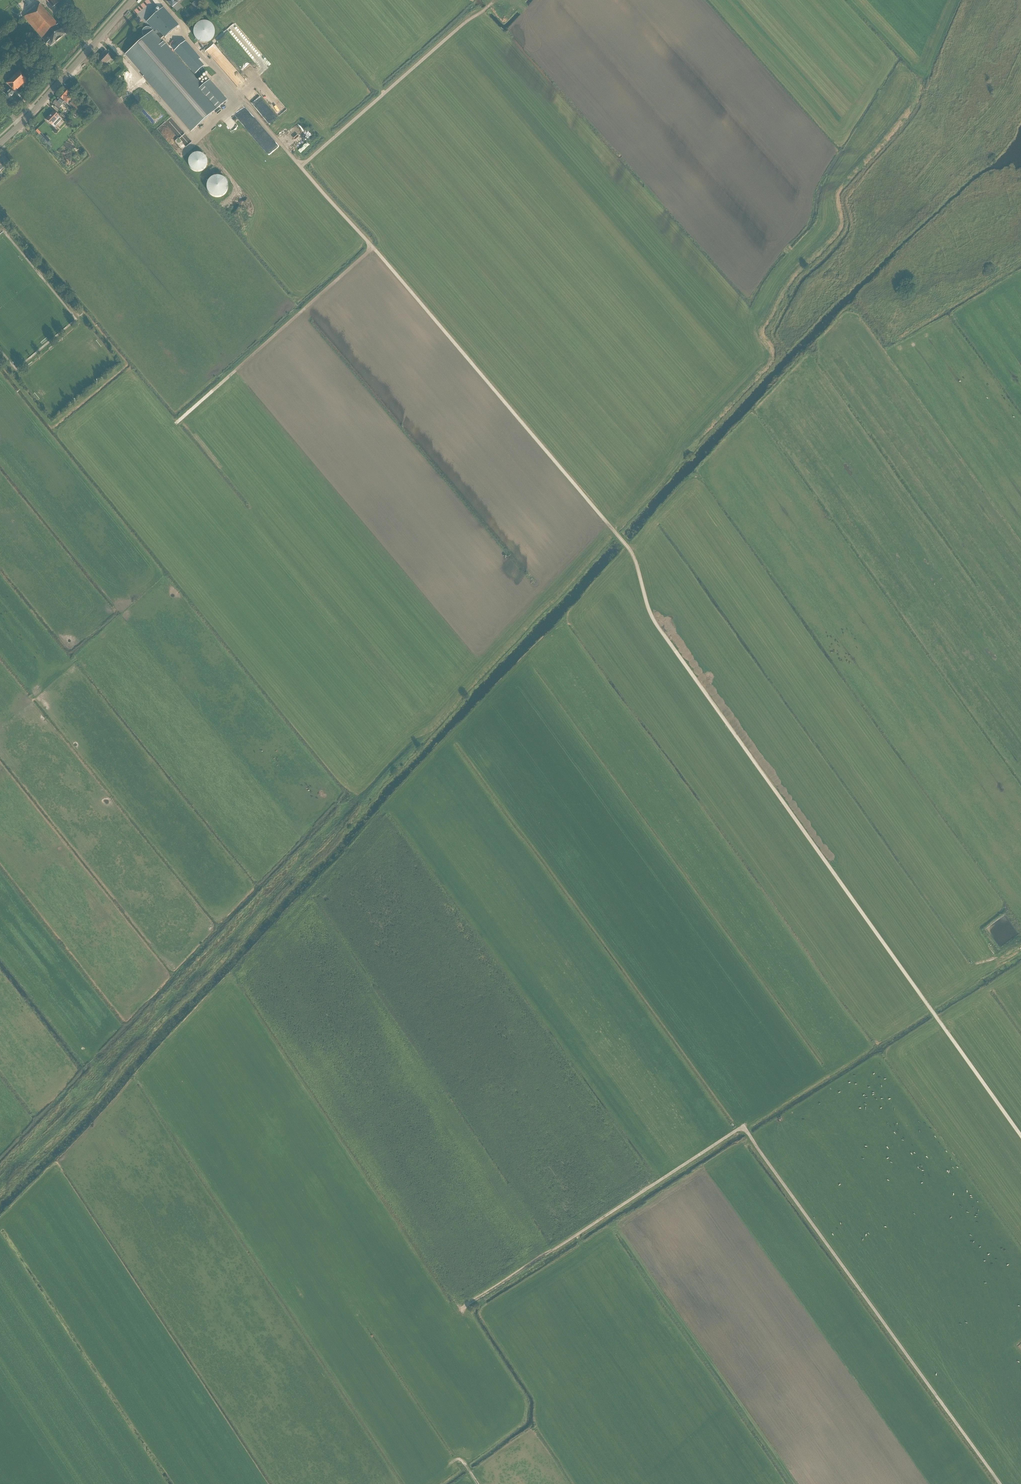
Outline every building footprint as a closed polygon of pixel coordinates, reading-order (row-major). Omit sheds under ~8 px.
[(46,44),(47,43),(50,47),(67,33),(59,24),(58,25),(40,4),(37,7),(36,7),(24,17),(45,41),(44,41),(46,44)] [(144,36),(145,38),(126,55),(145,76),(144,77),(191,131),(227,101),(210,81),(202,87),(162,41),(179,26),(163,8),(157,14),(156,13),(153,16),(154,16),(147,22),(152,27),(151,28),(150,28),(149,27),(148,27),(147,27),(146,27),(145,27),(144,28),(143,28),(143,29),(142,30),(142,31),(142,32),(142,33),(142,34),(143,35),(144,36)] [(215,30),(214,28),(213,26),(212,24),(210,23),(208,22),(206,21),(204,21),(202,21),(200,22),(198,23),(197,24),(195,26),(194,28),(194,30),(193,32),(194,34),(194,36),(195,38),(197,39),(198,41),(200,42),(202,42),(204,43),(206,42),(208,42),(210,41),(212,39),(213,38),(214,36),(215,34),(215,32),(215,30)] [(22,42),(22,43),(28,39),(25,36),(20,39),(20,40),(15,44),(16,46),(22,42)] [(185,42),(175,51),(190,69),(200,59),(185,42)] [(107,55),(105,53),(98,60),(104,65),(110,58),(113,61),(116,58),(110,52),(107,55)] [(29,63),(37,71),(39,70),(41,67),(33,59),(31,61),(29,63)] [(20,71),(6,83),(10,87),(6,90),(4,92),(9,99),(12,97),(16,93),(14,91),(17,89),(18,90),(28,79),(20,71)] [(72,108),(72,109),(78,113),(81,110),(70,100),(71,99),(67,95),(70,93),(66,89),(59,97),(72,108)] [(68,112),(72,108),(59,97),(53,104),(56,106),(55,107),(60,111),(61,109),(61,108),(63,105),(62,105),(65,107),(64,108),(68,112)] [(151,102),(149,104),(154,116),(153,117),(150,119),(151,121),(154,124),(155,124),(157,122),(164,119),(166,116),(166,115),(152,101),(151,102)] [(58,119),(60,117),(54,112),(46,120),(52,125),(56,121),(58,124),(60,121),(58,119)] [(190,139),(172,117),(165,122),(178,138),(176,140),(180,144),(185,140),(186,142),(190,139)] [(280,137),(289,128),(286,125),(277,133),(280,137)] [(50,147),(52,145),(45,137),(43,139),(50,147)] [(201,154),(197,153),(194,154),(191,156),(189,159),(188,163),(189,166),(191,169),(194,172),(197,172),(201,172),(204,169),(206,166),(207,163),(206,159),(204,156),(201,154)] [(5,157),(1,160),(7,167),(11,164),(5,157)] [(1000,945),(1001,945),(1016,934),(1011,929),(1011,930),(1009,926),(1007,937),(1003,936),(1001,932),(999,931),(1000,929),(1004,930),(1005,925),(1007,926),(1008,923),(1005,923),(1004,920),(1003,920),(1002,917),(999,918),(995,921),(996,923),(1002,920),(1003,922),(998,924),(1000,928),(994,926),(995,922),(992,924),(988,927),(987,929),(1000,945)]
